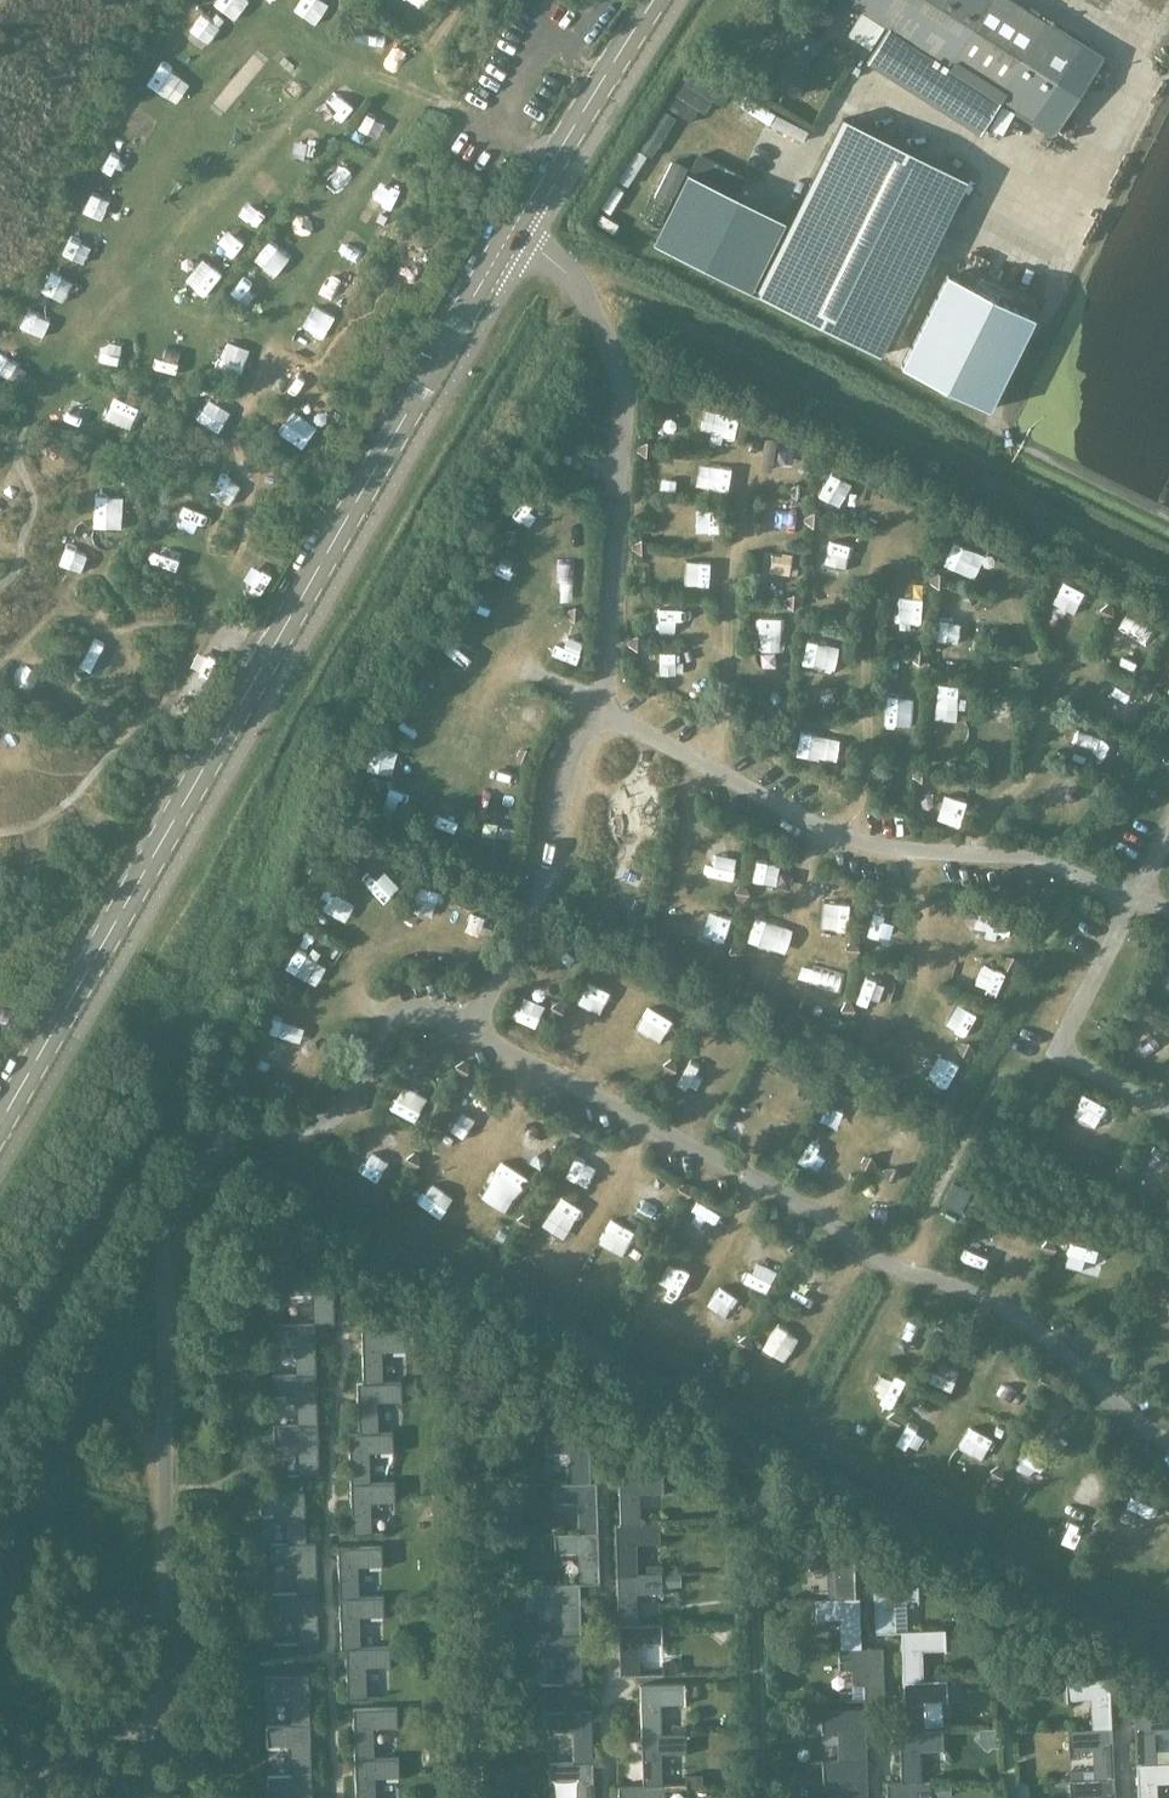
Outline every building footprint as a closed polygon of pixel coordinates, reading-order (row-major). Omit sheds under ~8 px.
[(795,21),(791,27),(786,23),(756,71),(785,90),(793,95),(802,81),(794,76),(814,44),(813,43),(840,0),(809,0),(795,21)] [(1002,99),(1016,108),(1013,113),(1048,133),(1049,131),(1052,133),(1090,73),(1101,81),(1106,72),(1094,65),(1101,56),(1042,21),(1010,0),(852,0),(853,1),(850,6),(887,29),(866,64),(981,133),(1002,99)] [(840,118),(753,294),(878,356),(965,180),(840,118)] [(685,174),(651,243),(747,291),(781,222),(685,174)] [(946,272),(899,367),(986,410),(1033,315),(946,272)] [(505,534),(503,540),(507,546),(514,545),(516,539),(512,533),(505,534)] [(567,611),(564,617),(568,622),(575,622),(578,616),(574,610),(567,611)] [(458,616),(455,622),(459,628),(466,627),(469,621),(465,615),(458,616)] [(415,695),(412,701),(416,707),(423,706),(426,700),(422,694),(415,695)] [(518,752),(515,758),(519,764),(526,763),(529,757),(525,751),(518,752)] [(370,778),(367,784),(371,790),(378,789),(381,783),(377,777),(370,778)] [(460,828),(458,834),(462,840),(469,839),(471,833),(467,827),(460,828)] [(345,865),(342,871),(346,877),(353,876),(356,870),(352,864),(345,865)] [(736,888),(734,894),(738,900),(745,899),(747,893),(743,887),(736,888)] [(455,903),(453,909),(456,915),(463,914),(466,908),(462,902),(455,903)] [(847,945),(845,951),(849,957),(856,956),(858,950),(854,944),(847,945)] [(730,948),(728,954),(732,960),(739,959),(741,953),(737,947),(730,948)] [(1005,958),(1002,964),(1006,970),(1013,969),(1016,963),(1012,958),(1005,958)] [(281,987),(279,993),(283,998),(290,998),(292,992),(288,986),(281,987)] [(844,1006),(841,1012),(845,1018),(852,1017),(855,1011),(851,1005),(844,1006)] [(552,1006),(550,1012),(554,1018),(561,1017),(564,1011),(559,1006),(552,1006)] [(959,1046),(957,1052),(961,1057),(968,1057),(970,1051),(966,1045),(959,1046)] [(664,1064),(661,1070),(665,1076),(672,1075),(675,1069),(671,1063),(664,1064)] [(455,1066),(453,1072),(457,1078),(464,1077),(466,1071),(462,1065),(455,1066)] [(231,1095),(229,1101),(233,1106),(240,1106),(242,1100),(238,1094),(231,1095)] [(569,1127),(567,1133),(570,1139),(578,1138),(580,1132),(576,1126),(569,1127)] [(407,1159),(404,1165),(408,1171),(415,1170),(418,1164),(414,1158),(407,1159)] [(863,1159),(860,1165),(864,1170),(871,1169),(874,1163),(870,1158),(863,1159)] [(885,1171),(883,1177),(887,1182),(894,1182),(896,1176),(892,1170),(885,1171)] [(951,1184),(941,1205),(959,1214),(970,1193),(951,1184)] [(679,1188),(677,1195),(681,1200),(688,1199),(690,1193),(686,1188),(679,1188)] [(518,1220),(516,1226),(519,1232),(526,1231),(529,1225),(525,1219),(518,1220)] [(788,1247),(785,1253),(789,1259),(796,1258),(799,1252),(795,1246),(788,1247)] [(313,1298),(314,1323),(314,1326),(333,1325),(331,1273),(288,1274),(288,1299),(313,1298)] [(627,1279),(624,1285),(628,1290),(635,1289),(638,1284),(634,1278),(627,1279)] [(315,1375),(314,1326),(314,1323),(270,1325),(270,1343),(296,1343),(297,1374),(297,1376),(315,1375)] [(404,1334),(360,1335),(361,1385),(361,1386),(381,1386),(381,1384),(380,1352),(405,1351),(404,1334)] [(737,1340),(734,1346),(738,1351),(745,1350),(748,1344),(744,1339),(737,1340)] [(298,1425),(298,1426),(317,1425),(315,1375),(297,1376),(297,1374),(271,1375),(272,1394),(297,1394),(298,1425)] [(356,1385),(357,1435),(357,1437),(376,1436),(376,1434),(376,1404),(401,1403),(400,1384),(381,1384),(381,1386),(361,1386),(361,1385),(356,1385)] [(318,1476),(317,1425),(298,1426),(298,1425),(273,1425),(273,1445),(299,1444),(300,1476),(318,1476)] [(570,1483),(588,1482),(588,1481),(586,1432),(543,1433),(544,1451),(569,1450),(570,1482),(570,1483)] [(348,1435),(349,1486),(368,1486),(368,1485),(367,1453),(392,1453),(391,1434),(376,1434),(376,1436),(357,1437),(357,1435),(348,1435)] [(616,1474),(618,1525),(618,1526),(637,1526),(637,1524),(636,1493),(661,1493),(660,1473),(616,1474)] [(595,1481),(588,1481),(588,1482),(570,1483),(570,1482),(551,1482),(551,1502),(576,1501),(577,1531),(577,1533),(597,1532),(595,1481)] [(368,1485),(368,1486),(349,1486),(351,1537),(369,1536),(368,1504),(393,1503),(393,1484),(368,1485)] [(285,1512),(286,1543),(286,1545),(305,1544),(305,1543),(304,1492),(259,1493),(260,1513),(285,1512)] [(637,1524),(637,1526),(618,1526),(618,1525),(614,1525),(616,1576),(634,1576),(634,1575),(633,1544),(658,1543),(657,1523),(637,1524)] [(599,1583),(597,1532),(577,1533),(577,1531),(552,1532),(553,1552),(578,1551),(579,1582),(579,1584),(599,1583)] [(296,1562),(297,1594),(297,1595),(316,1595),(315,1542),(305,1543),(305,1544),(286,1545),(286,1543),(271,1544),(271,1563),(296,1562)] [(380,1548),(337,1549),(338,1601),(357,1600),(357,1599),(356,1572),(381,1572),(380,1548)] [(853,1549),(808,1550),(809,1569),(824,1568),(826,1599),(835,1598),(835,1601),(854,1600),(854,1598),(853,1549)] [(634,1575),(634,1576),(616,1576),(617,1626),(635,1626),(635,1624),(634,1593),(660,1592),(659,1574),(634,1575)] [(893,1632),(891,1600),(916,1600),(916,1580),(873,1581),(874,1633),(893,1632)] [(561,1632),(561,1634),(580,1633),(579,1584),(579,1582),(534,1583),(535,1603),(560,1602),(561,1632)] [(297,1594),(272,1595),(273,1614),(297,1613),(298,1645),(317,1644),(316,1595),(297,1595),(297,1594)] [(345,1651),(358,1651),(358,1648),(357,1618),(382,1617),(382,1598),(357,1599),(357,1600),(338,1601),(340,1651),(345,1651)] [(854,1598),(854,1600),(835,1601),(835,1598),(826,1599),(814,1599),(815,1619),(840,1618),(841,1649),(841,1650),(859,1650),(859,1648),(857,1598),(854,1598)] [(662,1643),(661,1624),(635,1624),(635,1626),(617,1626),(619,1677),(638,1677),(636,1644),(662,1643)] [(943,1630),(899,1632),(901,1683),(920,1682),(920,1680),(919,1650),(944,1649),(943,1630)] [(582,1685),(580,1633),(561,1634),(561,1632),(536,1633),(537,1653),(561,1652),(563,1685),(582,1685)] [(390,1648),(358,1648),(358,1651),(345,1651),(346,1701),(366,1701),(365,1668),(390,1667),(390,1648)] [(841,1649),(837,1649),(838,1670),(849,1669),(850,1685),(862,1684),(862,1701),(883,1700),(880,1648),(859,1648),(859,1650),(841,1650),(841,1649)] [(291,1695),(291,1726),(291,1727),(309,1727),(308,1675),(265,1676),(265,1696),(291,1695)] [(1092,1698),(1093,1729),(1093,1730),(1112,1729),(1110,1678),(1065,1680),(1066,1699),(1092,1698)] [(901,1683),(903,1732),(903,1733),(921,1733),(921,1731),(920,1700),(945,1700),(945,1679),(920,1680),(920,1682),(901,1683)] [(659,1737),(659,1735),(658,1705),(683,1704),(683,1685),(638,1686),(640,1737),(659,1737)] [(583,1699),(563,1700),(564,1711),(547,1712),(547,1731),(571,1730),(572,1762),(573,1763),(593,1763),(591,1711),(583,1711),(583,1699)] [(863,1710),(820,1711),(821,1731),(836,1731),(837,1762),(865,1761),(863,1710)] [(396,1711),(351,1712),(353,1762),(372,1761),(372,1760),(371,1729),(396,1728),(396,1711)] [(1168,1732),(1168,1713),(1134,1714),(1136,1766),(1156,1765),(1156,1764),(1155,1732),(1168,1732)] [(309,1727),(291,1727),(291,1726),(266,1726),(266,1745),(292,1745),(293,1776),(293,1778),(311,1777),(309,1727)] [(1094,1748),(1095,1780),(1095,1781),(1114,1780),(1112,1729),(1093,1730),(1093,1729),(1067,1730),(1068,1750),(1094,1748)] [(897,1732),(899,1782),(899,1783),(919,1783),(919,1781),(918,1750),(943,1749),(942,1730),(921,1731),(921,1733),(903,1733),(903,1732),(897,1732)] [(640,1737),(641,1786),(642,1788),(661,1787),(660,1755),(685,1754),(684,1735),(659,1735),(659,1737),(640,1737)] [(354,1797),(373,1797),(372,1780),(398,1778),(397,1759),(372,1760),(372,1761),(353,1762),(354,1797)] [(821,1762),(822,1782),(837,1782),(838,1797),(866,1797),(865,1761),(837,1762),(821,1762)] [(574,1797),(594,1797),(593,1763),(573,1763),(572,1762),(548,1762),(549,1782),(573,1782),(574,1797)] [(1156,1764),(1156,1765),(1136,1766),(1138,1797),(1157,1797),(1157,1783),(1168,1782),(1168,1763),(1156,1764)] [(293,1797),(311,1797),(311,1777),(293,1778),(293,1776),(267,1776),(268,1796),(293,1795),(293,1797)] [(1095,1781),(1095,1780),(1070,1780),(1071,1797),(1115,1797),(1114,1780),(1095,1781)] [(899,1783),(899,1782),(884,1782),(885,1797),(930,1797),(929,1781),(919,1781),(919,1783),(899,1783)] [(661,1787),(642,1788),(641,1786),(617,1787),(617,1797),(662,1797),(661,1787)]
